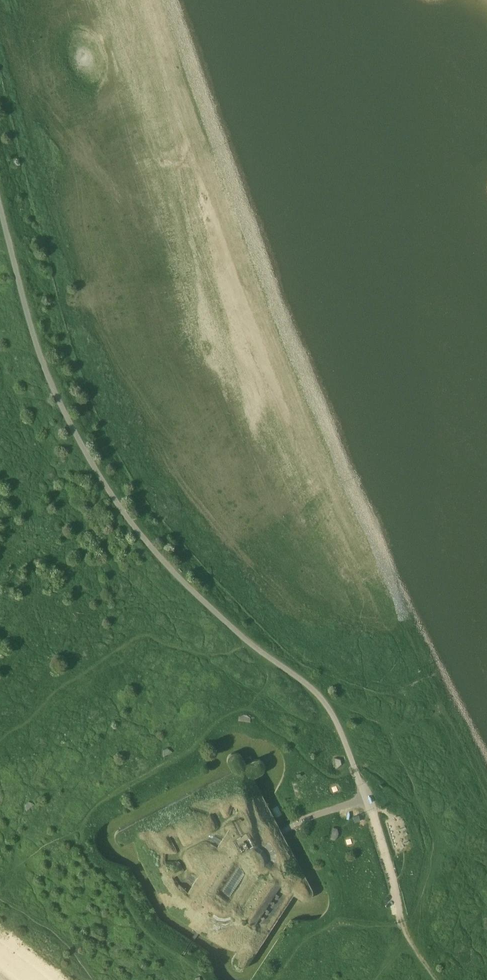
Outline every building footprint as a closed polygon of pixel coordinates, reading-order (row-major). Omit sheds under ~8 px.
[(163,756),(164,758),(173,753),(172,751),(167,748),(163,751),(163,756)] [(227,759),(227,760),(228,763),(232,771),(119,829),(117,831),(115,832),(115,834),(115,836),(115,838),(116,840),(117,842),(118,843),(119,843),(122,844),(125,844),(126,843),(133,840),(138,856),(169,911),(194,928),(220,944),(237,950),(233,957),(232,960),(232,962),(232,964),(233,965),(234,967),(237,969),(239,970),(241,970),(243,969),(244,968),(246,967),(248,963),(293,894),(301,899),(303,899),(304,900),(309,899),(310,897),(312,895),(312,894),(312,892),(312,890),(312,888),(282,831),(253,778),(261,774),(262,773),(263,771),(264,769),(265,767),(265,766),(264,764),(263,762),(261,760),(260,759),(258,759),(257,759),(255,759),(246,763),(241,755),(240,753),(238,752),(236,752),(234,752),(232,752),(230,754),(228,755),(227,757),(227,759)] [(25,811),(26,812),(35,806),(34,804),(29,802),(24,805),(25,811)] [(337,828),(333,827),(331,840),(335,841),(338,837),(339,833),(337,828)]
